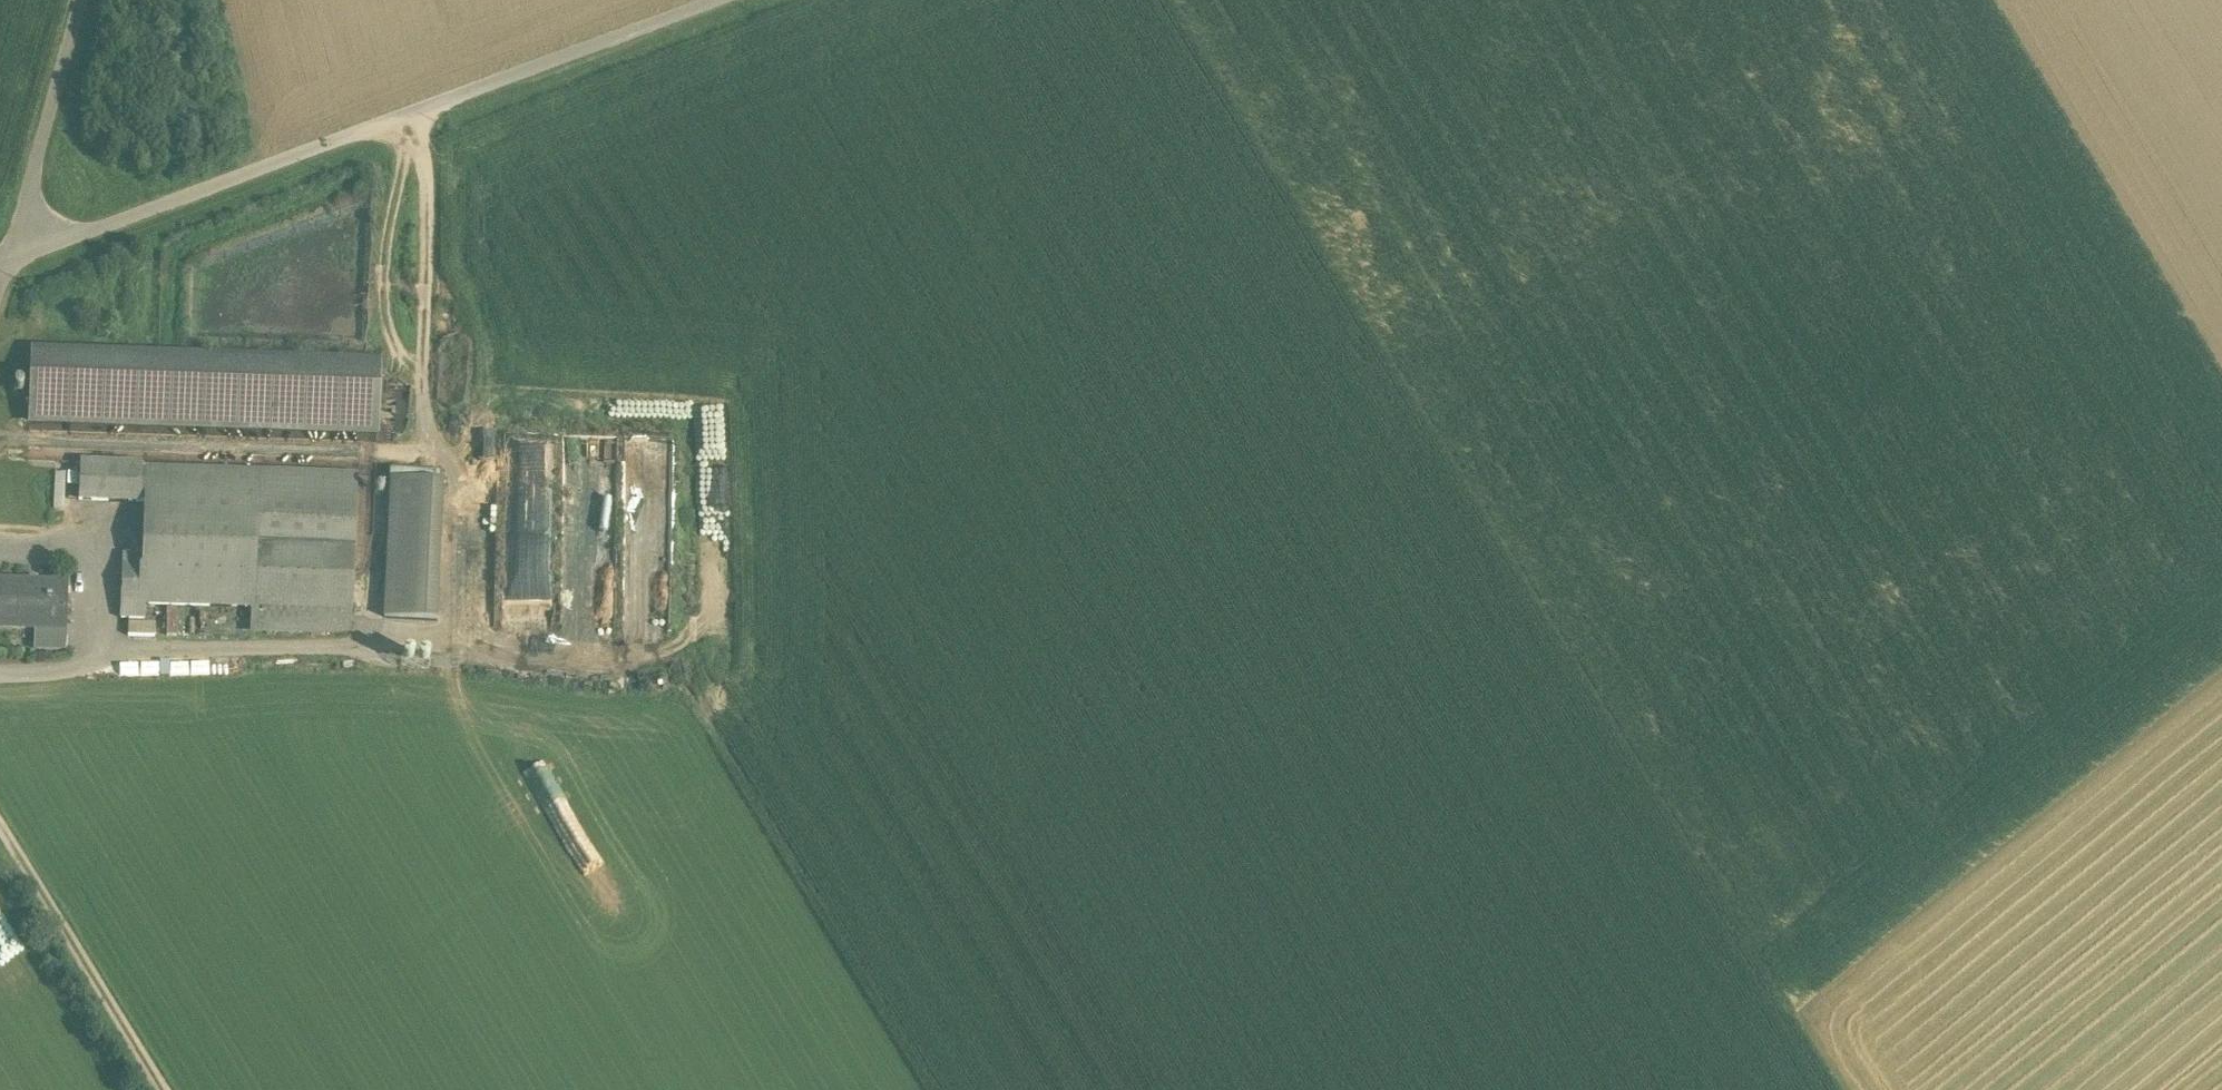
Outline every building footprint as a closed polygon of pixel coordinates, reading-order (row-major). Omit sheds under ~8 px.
[(381,361),(31,348),(28,425),(379,438),(381,361)] [(258,474),(142,470),(142,465),(80,462),(79,488),(79,499),(79,501),(144,503),(142,556),(142,568),(141,568),(140,606),(145,605),(253,609),(351,613),(356,507),(257,501),(258,474)] [(435,470),(400,468),(399,482),(434,484),(435,470)] [(358,477),(258,474),(257,501),(356,507),(358,477)] [(399,482),(391,482),(384,620),(437,622),(443,485),(434,484),(399,482)] [(79,488),(69,488),(68,499),(79,499),(79,488)] [(142,556),(122,555),(122,567),(123,567),(141,568),(142,568),(142,556)] [(141,568),(123,567),(121,619),(145,620),(145,605),(140,606),(141,568)] [(0,582),(0,628),(36,629),(37,624),(65,625),(66,584),(0,582)] [(351,613),(253,609),(252,631),(351,634),(351,613)] [(65,625),(37,624),(36,629),(36,649),(64,650),(65,625)] [(155,625),(128,624),(128,637),(154,638),(155,625)]
